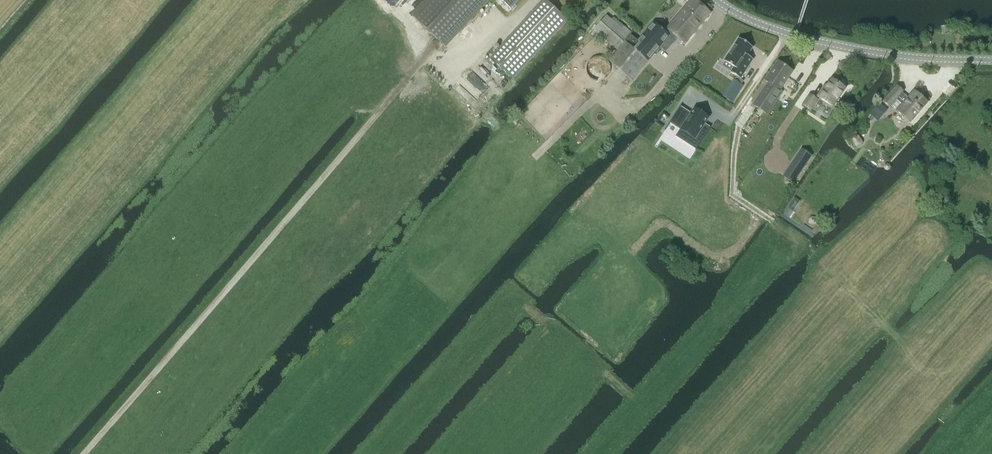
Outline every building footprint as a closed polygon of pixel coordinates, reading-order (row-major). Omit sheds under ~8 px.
[(446,46),(488,0),(424,0),(411,14),(446,46)] [(490,58),(512,79),(567,20),(545,0),(490,58)] [(564,5),(574,14),(586,0),(569,0),(564,5)] [(594,30),(608,42),(617,50),(610,58),(608,60),(631,81),(633,78),(648,62),(670,37),(672,35),(684,45),(711,14),(695,0),(692,0),(664,32),(654,24),(638,43),(606,16),(594,30)] [(738,39),(724,61),(734,67),(731,72),(741,79),(749,66),(744,62),(753,48),(738,39)] [(754,106),(768,115),(783,92),(780,90),(792,72),(778,63),(766,82),(768,83),(754,106)] [(818,97),(832,107),(844,89),(832,81),(827,89),(825,88),(818,97)] [(914,92),(907,100),(901,95),(903,93),(897,87),(884,102),(890,107),(896,100),(902,106),(897,112),(910,123),(927,103),(914,92)] [(803,107),(809,111),(816,100),(810,96),(803,107)] [(680,107),(669,124),(679,130),(675,137),(696,150),(710,128),(705,124),(709,118),(694,108),(690,113),(680,107)] [(980,129),(991,133),(991,131),(991,124),(983,121),(980,129)] [(801,149),(782,176),(794,184),(812,156),(801,149)]
